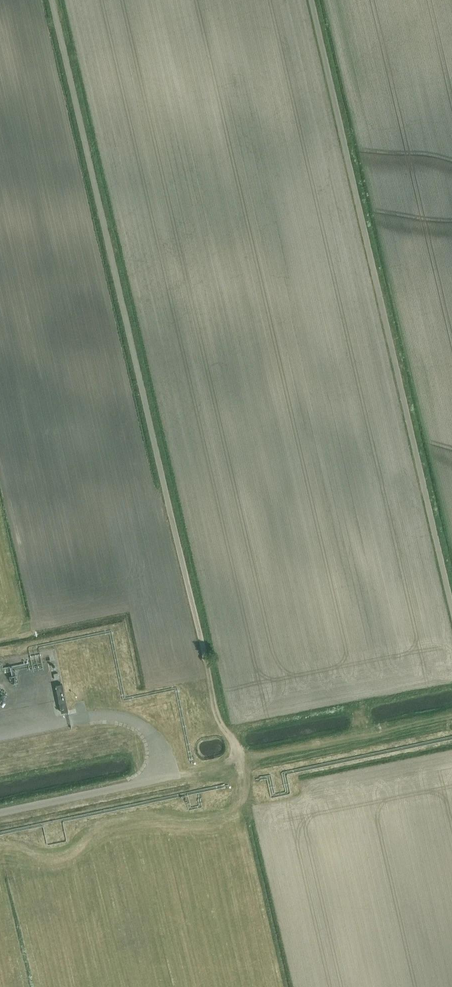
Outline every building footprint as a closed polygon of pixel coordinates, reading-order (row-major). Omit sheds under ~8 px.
[(62,684),(56,685),(61,712),(68,711),(62,684)]
